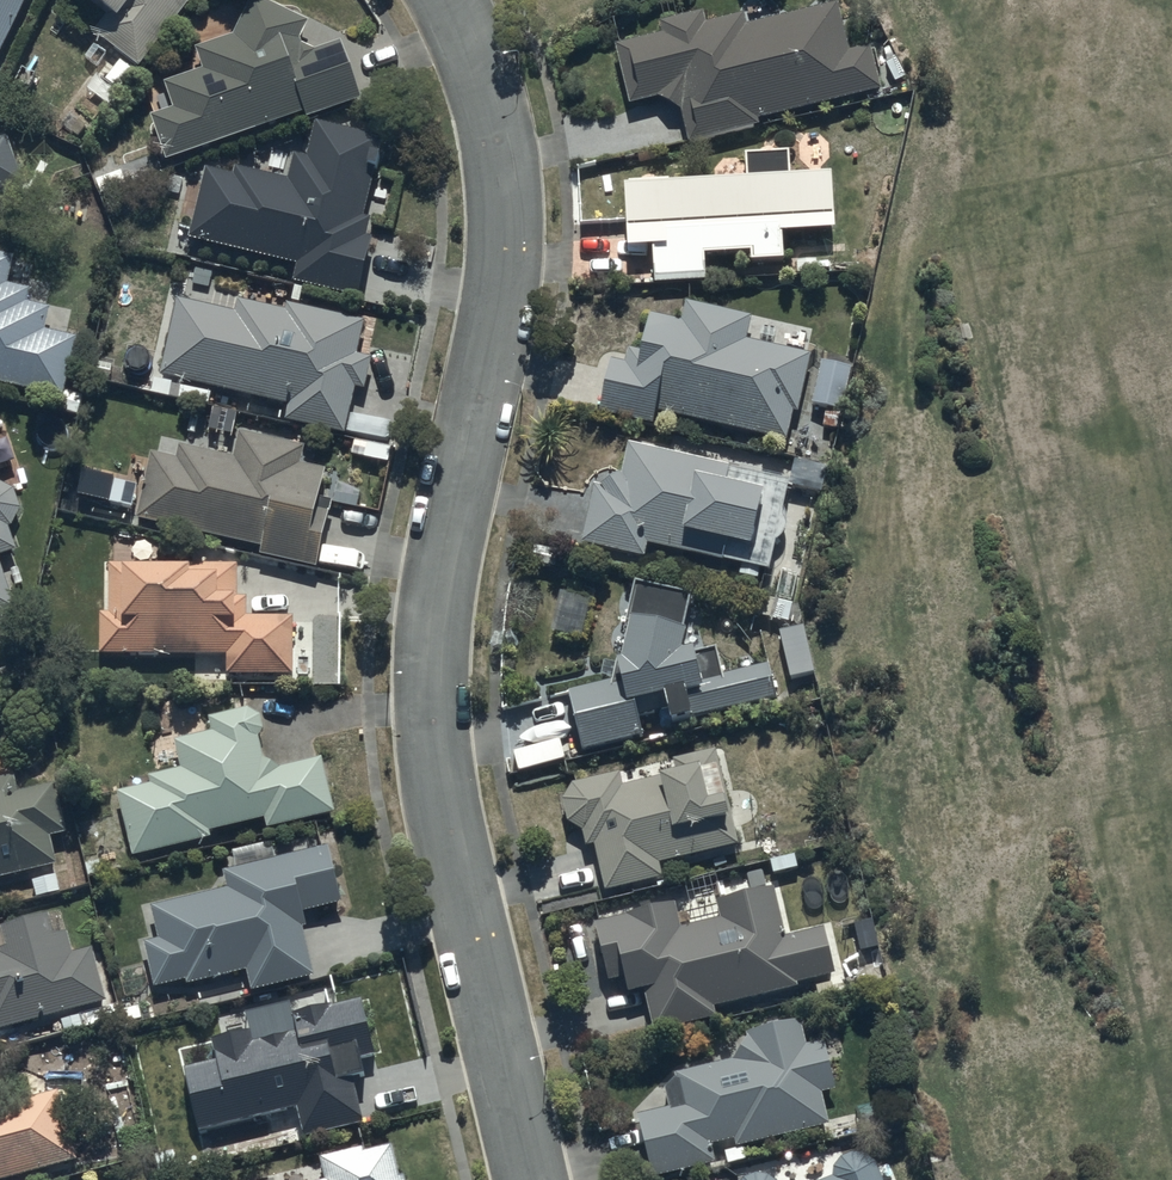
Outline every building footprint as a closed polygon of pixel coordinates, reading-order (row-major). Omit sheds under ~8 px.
[(22,0),(0,0),(0,45),(22,0)] [(110,7),(93,29),(139,65),(190,0),(102,0),(110,7)] [(271,0),(246,0),(231,32),(195,43),(202,65),(163,78),(172,103),(148,112),(165,156),(303,107),(306,115),(361,94),(338,37),(313,45),(299,39),(307,16),(271,0)] [(608,50),(623,107),(650,100),(660,109),(673,113),(680,144),(752,129),(750,123),(873,92),(871,79),(875,78),(874,70),(868,71),(863,49),(842,53),(832,5),(740,28),(737,16),(699,25),(697,15),(652,24),(654,37),(608,50)] [(380,133),(314,117),(306,153),(294,150),(287,175),(235,164),(234,170),(205,164),(187,232),(294,259),(291,276),(358,293),(364,256),(372,233),(367,231),(369,214),(362,213),(380,133)] [(23,180),(5,133),(0,135),(0,189),(23,180)] [(737,183),(612,190),(617,252),(643,251),(645,286),(696,283),(696,260),(741,258),(741,266),(776,265),(774,236),(825,234),(822,181),(779,182),(778,157),(736,158),(737,183)] [(53,393),(50,404),(76,411),(81,391),(61,386),(75,333),(42,325),(48,302),(25,296),(28,285),(5,279),(12,253),(0,250),(0,379),(53,393)] [(176,294),(159,371),(288,400),(284,416),(343,430),(354,382),(363,385),(370,353),(355,350),(362,317),(286,300),(284,307),(236,296),(234,307),(176,294)] [(675,322),(643,317),(625,367),(600,365),(591,415),(646,426),(649,415),(780,444),(786,416),(790,417),(802,357),(740,344),(746,319),(679,305),(675,322)] [(845,371),(814,364),(805,407),(836,413),(845,371)] [(149,447),(134,512),(260,542),(258,550),(315,563),(331,496),(317,492),(323,464),(300,459),(304,442),(245,428),(246,424),(193,412),(186,441),(161,435),(158,449),(149,447)] [(783,483),(620,447),(615,479),(614,479),(613,479),(612,479),(611,479),(610,479),(609,479),(608,479),(607,479),(607,480),(606,480),(605,480),(604,481),(603,481),(602,482),(601,482),(600,483),(599,483),(598,484),(597,485),(596,486),(595,487),(594,488),(594,489),(593,490),(586,488),(573,546),(637,560),(640,547),(735,569),(733,577),(752,581),(754,572),(760,574),(767,542),(774,543),(780,516),(775,515),(781,489),(818,497),(823,471),(787,463),(783,483)] [(15,546),(7,522),(9,521),(10,520),(12,519),(13,517),(14,516),(15,514),(16,513),(17,511),(17,509),(18,507),(18,506),(18,504),(18,502),(18,500),(18,498),(18,496),(17,495),(17,493),(16,491),(15,490),(14,488),(13,486),(12,485),(11,484),(10,482),(8,481),(6,480),(5,479),(3,479),(2,478),(0,477),(0,551),(15,546)] [(99,609),(98,648),(226,650),(226,669),(291,670),(291,613),(245,612),(246,592),(235,592),(235,561),(187,560),(187,558),(120,557),(120,559),(108,559),(108,563),(104,563),(104,609),(99,609)] [(18,638),(8,606),(14,604),(0,563),(0,644),(18,638)] [(602,684),(560,695),(574,754),(634,738),(639,735),(633,718),(652,713),(657,728),(677,723),(779,700),(770,666),(716,677),(710,650),(668,657),(683,597),(627,584),(607,665),(601,667),(602,684)] [(796,630),(772,635),(783,682),(807,676),(796,630)] [(116,787),(131,853),(210,834),(208,827),(263,814),(265,825),(333,808),(320,753),(278,763),(262,753),(257,731),(258,731),(258,730),(259,729),(260,728),(260,727),(260,726),(261,725),(261,724),(261,723),(262,722),(262,721),(262,720),(261,719),(261,718),(261,717),(261,716),(260,715),(260,714),(259,713),(259,712),(258,712),(258,711),(257,710),(256,709),(255,708),(254,708),(253,707),(252,707),(251,707),(250,706),(249,706),(248,706),(247,706),(207,713),(210,728),(195,731),(192,714),(171,717),(174,734),(149,739),(153,765),(179,761),(180,765),(148,770),(150,781),(116,787)] [(731,848),(707,754),(667,763),(670,776),(617,788),(614,777),(566,788),(555,801),(559,826),(573,833),(578,852),(587,850),(598,895),(656,881),(653,867),(731,848)] [(56,860),(49,832),(66,828),(54,779),(16,788),(12,772),(0,775),(0,874),(56,860)] [(227,884),(151,902),(158,934),(143,937),(154,983),(184,976),(186,980),(245,966),(250,987),(313,971),(302,923),(305,922),(301,908),(341,899),(330,856),(338,854),(333,833),(324,835),(325,842),(223,866),(227,884)] [(645,1037),(833,987),(816,933),(777,940),(765,892),(733,902),(709,906),(714,922),(674,932),(667,907),(637,915),(585,927),(597,988),(611,985),(614,998),(637,993),(645,1037)] [(74,1005),(80,1025),(119,1014),(115,1001),(107,1003),(90,943),(71,948),(60,906),(0,922),(0,1025),(74,1005)] [(182,1062),(198,1126),(295,1103),(299,1120),(294,1122),(297,1135),(362,1119),(351,1070),(362,1067),(359,1054),(373,1051),(360,995),(291,1010),(293,1020),(287,1022),(288,1029),(248,1038),(246,1028),(211,1036),(216,1055),(182,1062)] [(794,1024),(742,1038),(733,1052),(726,1066),(670,1078),(656,1093),(661,1112),(631,1120),(644,1179),(652,1179),(708,1167),(704,1149),(727,1144),(728,1151),(822,1129),(818,1104),(826,1103),(823,1093),(828,1091),(815,1047),(801,1048),(794,1024)] [(76,1156),(58,1087),(0,1102),(0,1176),(76,1156)] [(402,1169),(396,1170),(389,1140),(360,1147),(359,1144),(319,1154),(322,1167),(270,1179),(405,1179),(402,1169)] [(868,1167),(858,1158),(846,1157),(836,1161),(827,1171),(824,1179),(874,1179),(868,1167)]
